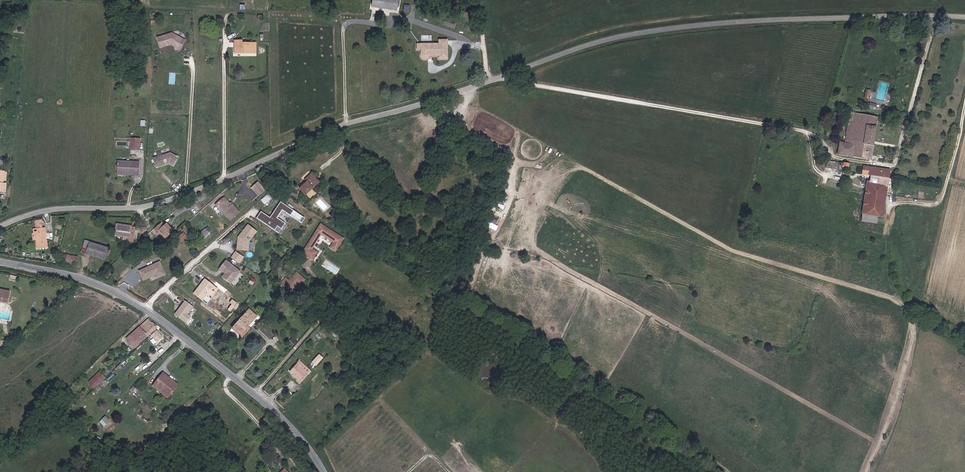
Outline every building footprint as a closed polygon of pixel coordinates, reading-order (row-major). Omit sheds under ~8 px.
[(179,48),(185,39),(172,32),(157,36),(160,46),(170,43),(179,48)] [(242,43),(242,40),(235,40),(235,53),(256,53),(256,43),(242,43)] [(421,45),(421,59),(423,61),(425,61),(427,60),(428,59),(428,56),(443,56),(443,44),(421,45)] [(841,143),(840,155),(871,161),(878,117),(852,112),(847,144),(841,143)] [(132,138),(131,148),(139,149),(140,139),(132,138)] [(173,166),(178,157),(170,153),(153,158),(156,167),(169,163),(173,166)] [(138,174),(139,161),(116,160),(116,172),(138,174)] [(888,187),(891,170),(864,165),(862,177),(868,178),(867,183),(888,187)] [(306,182),(298,188),(304,195),(319,181),(310,172),(303,179),(306,182)] [(882,218),(888,187),(867,183),(861,214),(882,218)] [(254,201),(259,196),(256,193),(251,197),(254,201)] [(268,194),(261,200),(265,204),(272,198),(268,194)] [(215,204),(221,210),(230,203),(224,196),(215,204)] [(230,203),(221,210),(222,212),(224,211),(230,219),(239,211),(231,201),(230,203)] [(285,223),(277,218),(283,210),(290,215),(293,210),(281,202),(270,218),(261,212),(256,218),(274,230),(277,226),(281,229),(285,223)] [(487,224),(494,228),(498,221),(491,217),(487,224)] [(173,231),(169,226),(168,227),(167,226),(168,225),(165,222),(163,224),(161,221),(153,228),(162,239),(173,231)] [(48,247),(46,227),(44,227),(43,223),(36,224),(36,227),(34,228),(35,239),(37,239),(37,248),(48,247)] [(129,236),(131,226),(116,224),(114,233),(129,236)] [(336,251),(344,239),(322,224),(302,252),(312,259),(317,252),(313,249),(323,235),(334,243),(330,248),(336,251)] [(249,241),(257,231),(249,225),(239,237),(238,249),(248,250),(249,241)] [(203,237),(212,231),(208,226),(200,232),(203,237)] [(182,241),(187,237),(184,233),(178,237),(182,241)] [(104,259),(109,247),(91,240),(86,239),(82,251),(86,252),(104,259)] [(240,263),(244,256),(237,251),(232,258),(240,263)] [(62,253),(61,261),(73,263),(74,255),(62,253)] [(224,273),(221,276),(234,286),(240,278),(237,275),(241,270),(226,259),(219,269),(224,273)] [(160,262),(140,271),(143,278),(155,273),(156,276),(165,273),(160,262)] [(282,283),(293,292),(304,279),(296,272),(289,280),(287,278),(282,283)] [(193,292),(202,300),(215,285),(205,278),(193,292)] [(9,302),(11,290),(0,289),(0,301),(9,302)] [(232,311),(237,302),(233,299),(228,309),(232,311)] [(189,313),(194,306),(185,300),(174,314),(186,323),(192,315),(189,313)] [(239,334),(255,317),(247,310),(232,327),(239,334)] [(0,311),(0,320),(0,319),(10,321),(11,313),(0,311)] [(158,327),(150,318),(142,327),(149,335),(158,327)] [(140,327),(128,337),(137,346),(149,335),(142,327),(141,328),(140,327)] [(164,337),(159,330),(153,335),(159,341),(164,337)] [(125,359),(117,366),(120,370),(128,362),(125,359)] [(301,380),(310,371),(300,361),(291,371),(301,380)] [(90,381),(96,388),(107,378),(101,371),(90,381)] [(180,384),(165,372),(154,384),(162,390),(165,386),(173,393),(180,384)] [(169,397),(173,393),(165,386),(162,390),(169,397)] [(106,415),(100,421),(104,426),(110,420),(106,415)]
